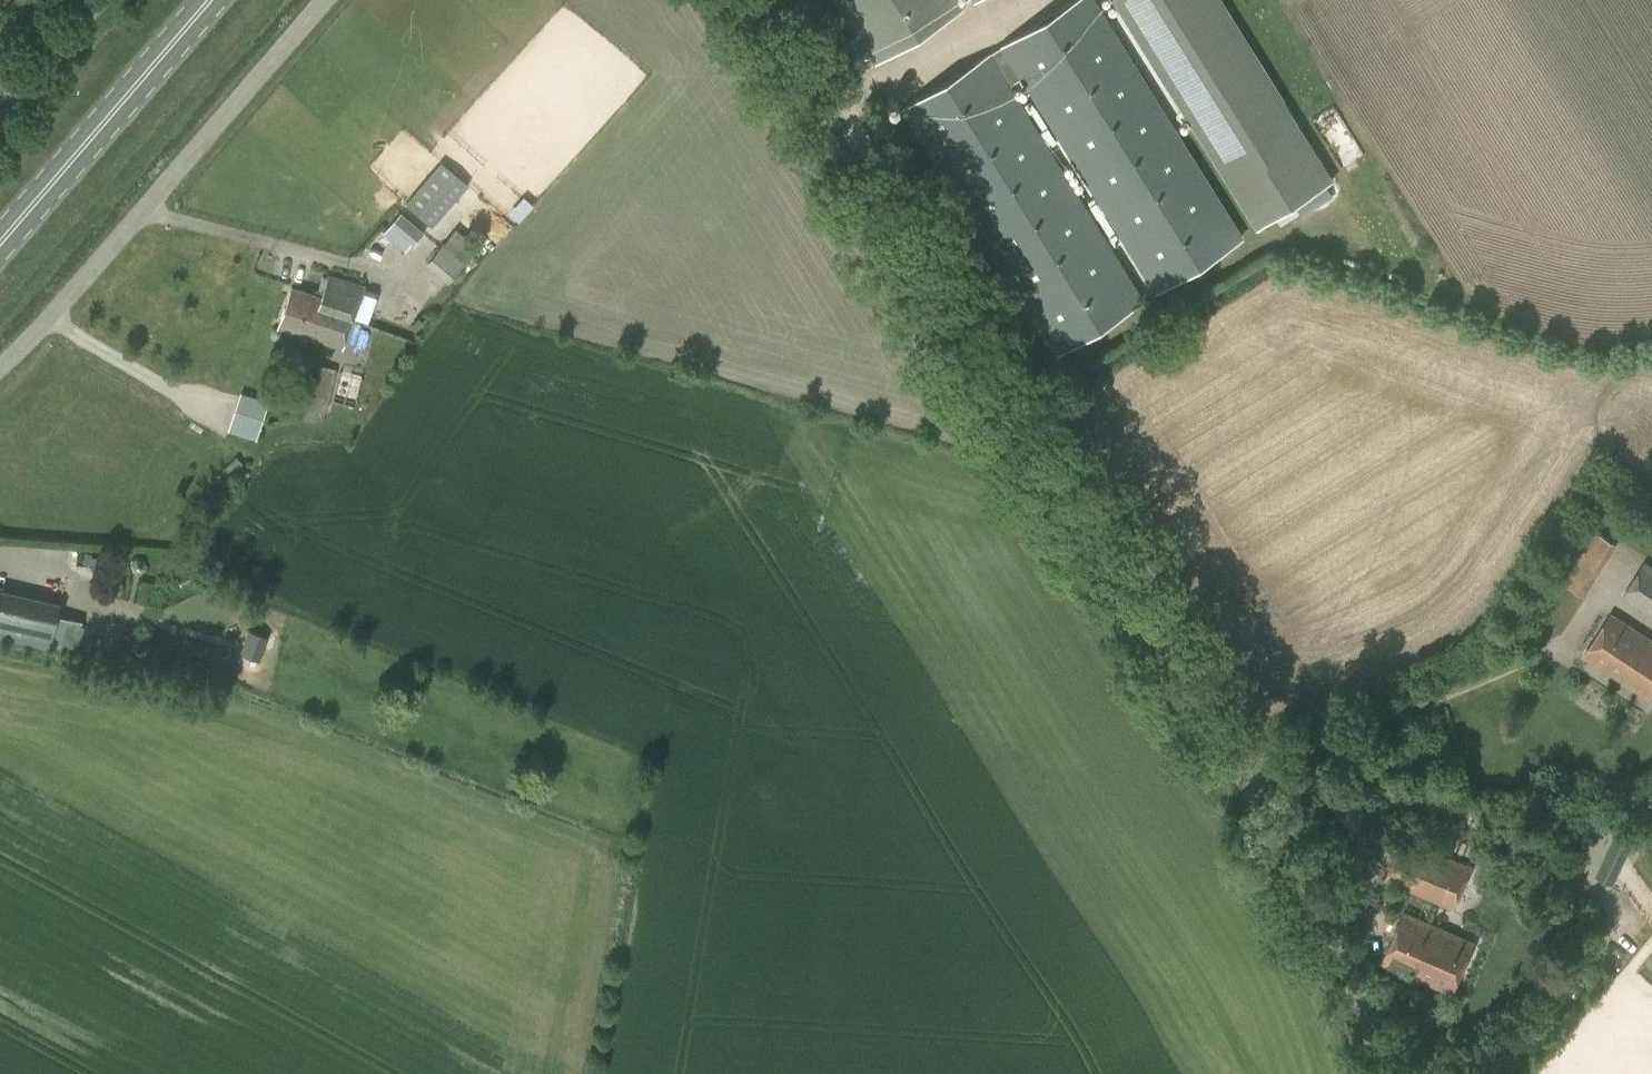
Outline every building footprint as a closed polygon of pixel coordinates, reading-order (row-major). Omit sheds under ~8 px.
[(873,63),(926,30),(962,8),(957,0),(834,0),(873,63)] [(907,103),(1060,349),(1145,296),(1011,81),(1026,72),(1160,286),(1245,233),(1099,0),(1072,0),(907,103)] [(1335,181),(1222,0),(1112,0),(1256,230),(1335,181)] [(443,160),(406,202),(432,225),(469,183),(443,160)] [(384,231),(405,249),(411,241),(415,244),(425,232),(400,212),(384,231)] [(462,264),(442,245),(426,264),(447,282),(462,264)] [(321,297),(319,309),(353,318),(364,286),(329,274),(321,297)] [(291,286),(277,326),(342,348),(353,318),(319,309),(321,297),(291,286)] [(318,364),(303,419),(322,424),(336,369),(318,364)] [(340,370),(332,401),(354,407),(362,375),(340,370)] [(262,418),(245,413),(234,409),(227,431),(256,440),(262,418)] [(222,484),(243,464),(231,453),(218,466),(221,469),(214,476),(222,484)] [(1555,573),(1584,594),(1619,545),(1591,524),(1555,573)] [(1621,596),(1651,617),(1651,565),(1646,561),(1621,596)] [(77,656),(77,654),(86,655),(91,627),(82,625),(83,619),(57,614),(60,598),(0,587),(0,638),(47,647),(46,650),(77,656)] [(1611,613),(1584,655),(1649,697),(1651,691),(1651,640),(1611,613)] [(248,629),(241,654),(261,660),(269,635),(248,629)] [(1384,881),(1455,911),(1473,865),(1424,846),(1428,836),(1405,828),(1384,881)] [(1616,834),(1597,874),(1613,882),(1633,841),(1616,834)] [(1430,922),(1404,911),(1382,961),(1411,973),(1430,922)] [(1475,941),(1431,922),(1411,974),(1454,992),(1475,941)]
